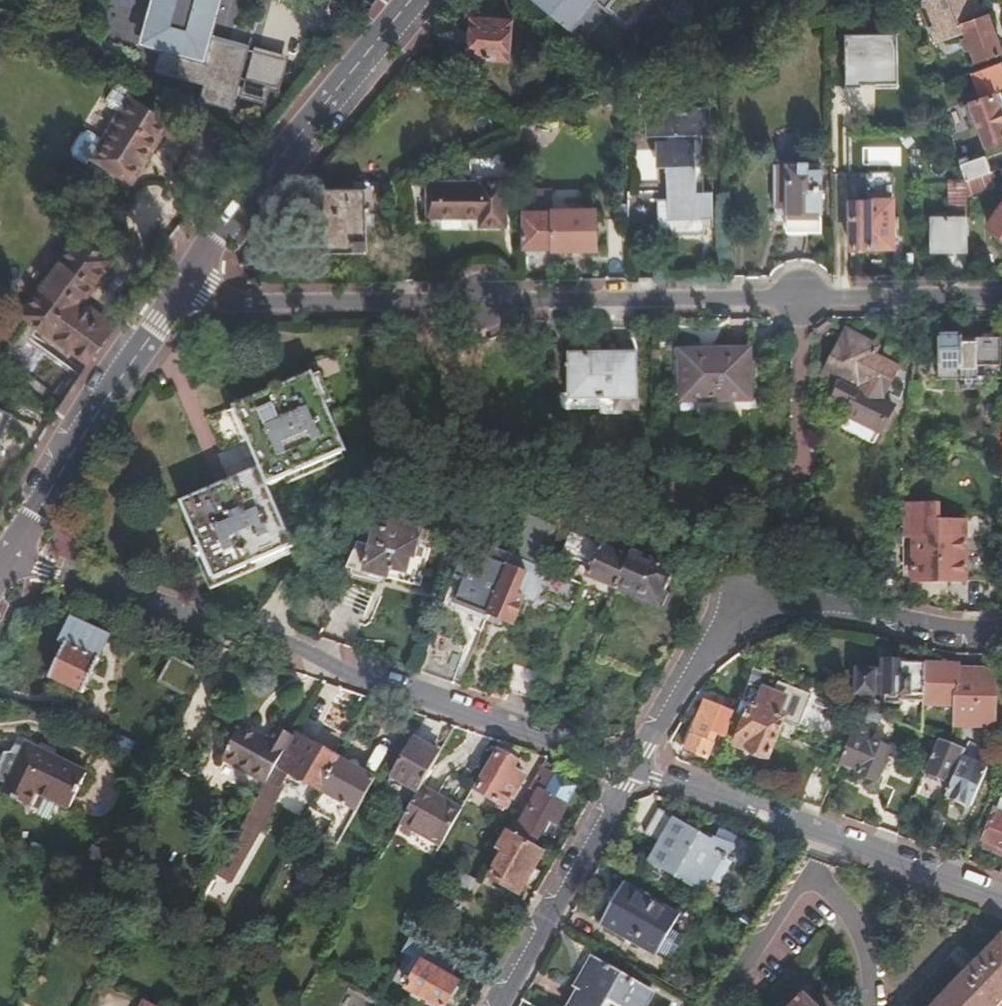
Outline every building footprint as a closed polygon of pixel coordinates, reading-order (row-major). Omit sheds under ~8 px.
[(152,47),(147,66),(209,81),(205,96),(237,103),(240,88),(266,94),(270,74),(283,77),(289,52),(214,35),(210,54),(153,41),(163,0),(126,0),(117,39),(152,47)] [(153,41),(210,54),(214,35),(222,0),(163,0),(153,41)] [(573,19),(590,0),(552,0),(573,19)] [(625,25),(647,0),(596,0),(625,25)] [(942,39),(970,30),(972,34),(968,35),(971,45),(976,43),(980,56),(1001,49),(1001,35),(994,11),(986,13),(982,0),(929,0),(942,39)] [(473,15),(469,54),(508,58),(512,19),(473,15)] [(845,86),(898,87),(898,37),(846,37),(845,86)] [(226,124),(196,106),(189,117),(139,84),(142,79),(133,74),(125,76),(116,88),(118,97),(124,101),(107,127),(95,120),(85,120),(75,136),(77,145),(89,153),(93,148),(135,176),(170,125),(179,131),(195,142),(187,154),(212,171),(230,144),(218,136),(226,124)] [(976,101),(989,141),(1001,137),(1001,92),(976,101)] [(632,203),(632,223),(664,224),(664,231),(711,232),(711,214),(720,214),(719,193),(712,192),(712,137),(720,137),(721,110),(704,110),(704,117),(690,117),(689,111),(670,110),(670,117),(658,116),(658,139),(683,140),(681,203),(632,203)] [(989,152),(963,159),(967,171),(969,176),(994,167),(989,152)] [(777,159),(777,200),(791,201),(791,232),(822,232),(821,159),(777,159)] [(483,183),(483,176),(428,175),(429,223),(483,221),(482,210),(441,209),(441,182),(483,183)] [(506,176),(483,176),(483,183),(441,182),(441,209),(482,210),(483,221),(506,221),(506,176)] [(368,184),(327,184),(327,246),(368,247),(368,184)] [(894,198),(852,198),(853,242),(894,242),(894,198)] [(523,207),(524,239),(555,238),(555,244),(597,244),(596,202),(555,203),(555,207),(523,207)] [(991,217),(1001,226),(1001,203),(991,217)] [(969,245),(969,213),(934,212),(934,245),(969,245)] [(88,355),(118,320),(88,295),(121,254),(87,226),(25,302),(88,355)] [(851,330),(827,373),(854,388),(853,390),(877,404),(899,364),(875,350),(878,346),(851,330)] [(1001,374),(1001,334),(960,335),(959,330),(938,330),(941,375),(1001,374)] [(753,344),(686,345),(687,394),(753,394),(753,344)] [(573,346),(573,395),(639,394),(639,347),(573,346)] [(262,459),(182,493),(216,573),(296,539),(271,478),(348,445),(314,366),(279,381),(236,399),(240,408),(262,459)] [(17,408),(0,400),(0,448),(17,408)] [(386,456),(376,496),(401,502),(411,462),(386,456)] [(907,525),(907,542),(907,543),(915,543),(915,577),(987,578),(986,518),(942,517),(941,501),(907,501),(907,525)] [(558,523),(523,507),(512,551),(540,563),(558,523)] [(381,524),(367,569),(415,585),(429,543),(416,539),(421,523),(393,513),(389,526),(381,524)] [(617,587),(633,548),(625,544),(622,551),(576,531),(567,551),(592,563),(588,573),(617,587)] [(907,543),(907,542),(881,542),(881,592),(891,594),(908,598),(907,543)] [(675,567),(633,548),(617,587),(658,605),(675,567)] [(540,563),(512,551),(509,549),(509,551),(507,555),(529,565),(544,571),(546,566),(540,563)] [(505,561),(485,553),(480,569),(458,561),(455,570),(466,574),(457,597),(477,604),(479,599),(491,604),(505,561)] [(491,604),(489,608),(498,612),(515,617),(526,588),(521,586),(529,565),(507,555),(505,561),(491,604)] [(544,571),(529,565),(521,586),(526,588),(537,592),(544,571)] [(487,614),(489,608),(491,604),(479,599),(477,604),(457,597),(455,603),(487,614)] [(498,612),(489,608),(487,614),(497,617),(498,612)] [(66,646),(48,678),(78,695),(109,641),(76,622),(63,643),(66,646)] [(436,627),(423,666),(440,672),(455,677),(468,638),(436,627)] [(509,683),(541,695),(550,669),(518,657),(509,683)] [(809,679),(754,657),(747,679),(791,695),(801,699),(809,679)] [(863,697),(924,700),(926,663),(905,662),(905,659),(885,658),(884,672),(864,672),(863,697)] [(926,663),(924,700),(954,702),(954,722),(994,724),(995,721),(996,683),(959,681),(961,663),(926,662),(926,663)] [(959,681),(996,683),(997,665),(961,663),(959,681)] [(737,705),(736,709),(747,714),(738,741),(771,753),(791,695),(747,679),(737,705)] [(729,730),(736,709),(737,705),(727,701),(708,693),(689,744),(709,750),(713,741),(718,726),(729,730)] [(192,762),(215,775),(223,760),(242,726),(245,720),(223,708),(192,762)] [(242,726),(223,760),(267,784),(294,737),(278,729),(270,741),(242,726)] [(850,727),(837,764),(858,771),(860,767),(879,775),(890,743),(850,727)] [(949,736),(936,731),(924,765),(953,776),(961,752),(965,743),(949,736)] [(267,784),(214,877),(228,884),(292,775),(321,791),(339,758),(295,735),(294,737),(267,784)] [(393,776),(422,792),(424,789),(445,752),(416,738),(393,776)] [(27,747),(2,794),(26,806),(35,793),(70,810),(87,776),(27,747)] [(953,776),(948,790),(971,799),(985,762),(961,752),(953,776)] [(502,754),(480,791),(506,808),(525,776),(515,770),(518,764),(502,754)] [(339,758),(321,791),(358,810),(366,796),(377,777),(339,758)] [(818,759),(808,785),(823,791),(833,764),(818,759)] [(513,816),(506,827),(536,844),(549,823),(555,814),(563,818),(571,803),(545,787),(524,823),(513,816)] [(422,792),(407,820),(404,825),(441,846),(462,810),(424,789),(422,792)] [(948,790),(946,795),(969,803),(971,799),(948,790)] [(667,835),(653,858),(704,889),(724,858),(728,859),(738,843),(706,831),(662,808),(654,821),(683,838),(681,842),(667,835)] [(1000,817),(992,815),(988,834),(1001,838),(1001,810),(1000,817)] [(555,814),(549,823),(558,828),(563,818),(555,814)] [(956,842),(971,847),(980,822),(965,816),(956,842)] [(506,827),(495,847),(505,852),(490,877),(519,893),(545,850),(536,844),(506,827)] [(1001,844),(1001,838),(988,834),(987,840),(1001,844)] [(476,879),(453,866),(444,882),(467,896),(476,879)] [(663,946),(683,913),(627,880),(603,920),(639,940),(642,934),(663,946)] [(695,919),(683,913),(663,946),(642,934),(639,940),(672,960),(695,919)] [(935,1005),(995,1005),(1001,998),(1001,938),(935,1005)] [(430,941),(417,961),(424,966),(409,993),(432,1005),(449,1005),(461,987),(454,982),(466,962),(430,941)] [(573,1005),(574,1005),(605,1005),(612,994),(633,1005),(641,1005),(655,984),(598,951),(578,984),(584,987),(573,1005)] [(188,1003),(156,983),(142,1005),(186,1005),(188,1003)]
